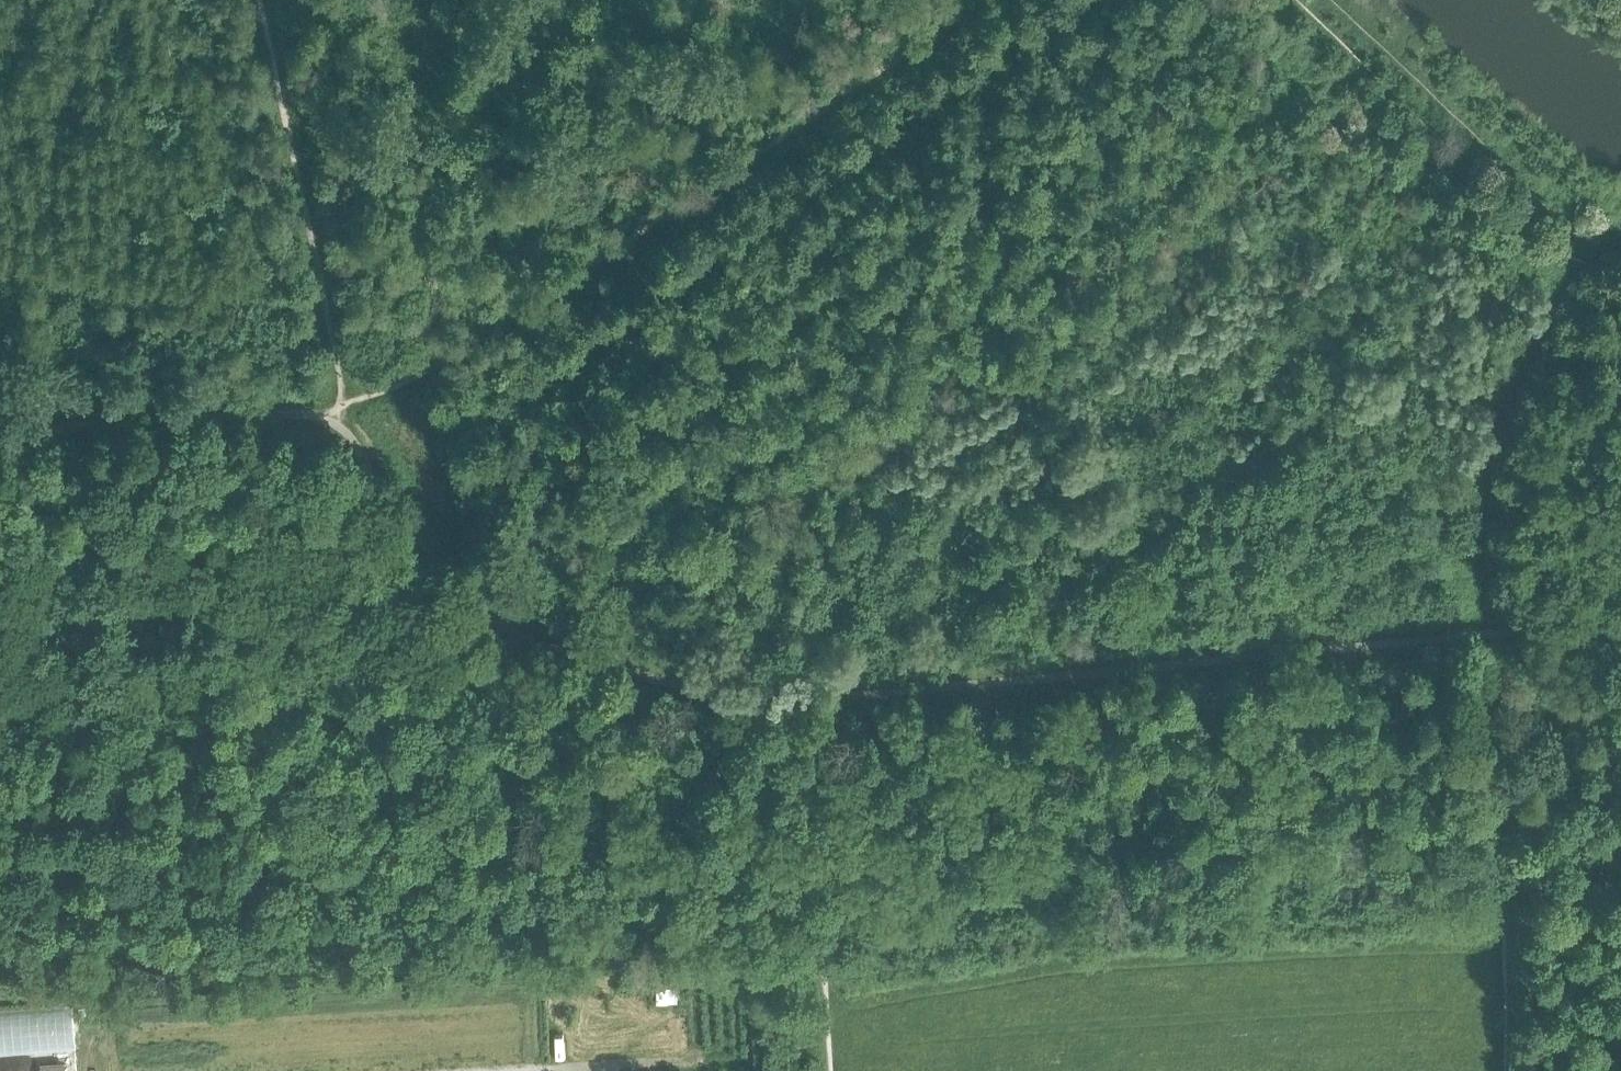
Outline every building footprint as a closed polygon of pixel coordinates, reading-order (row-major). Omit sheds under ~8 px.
[(39,1070),(65,1070),(65,1063),(39,1064),(39,1070)]
